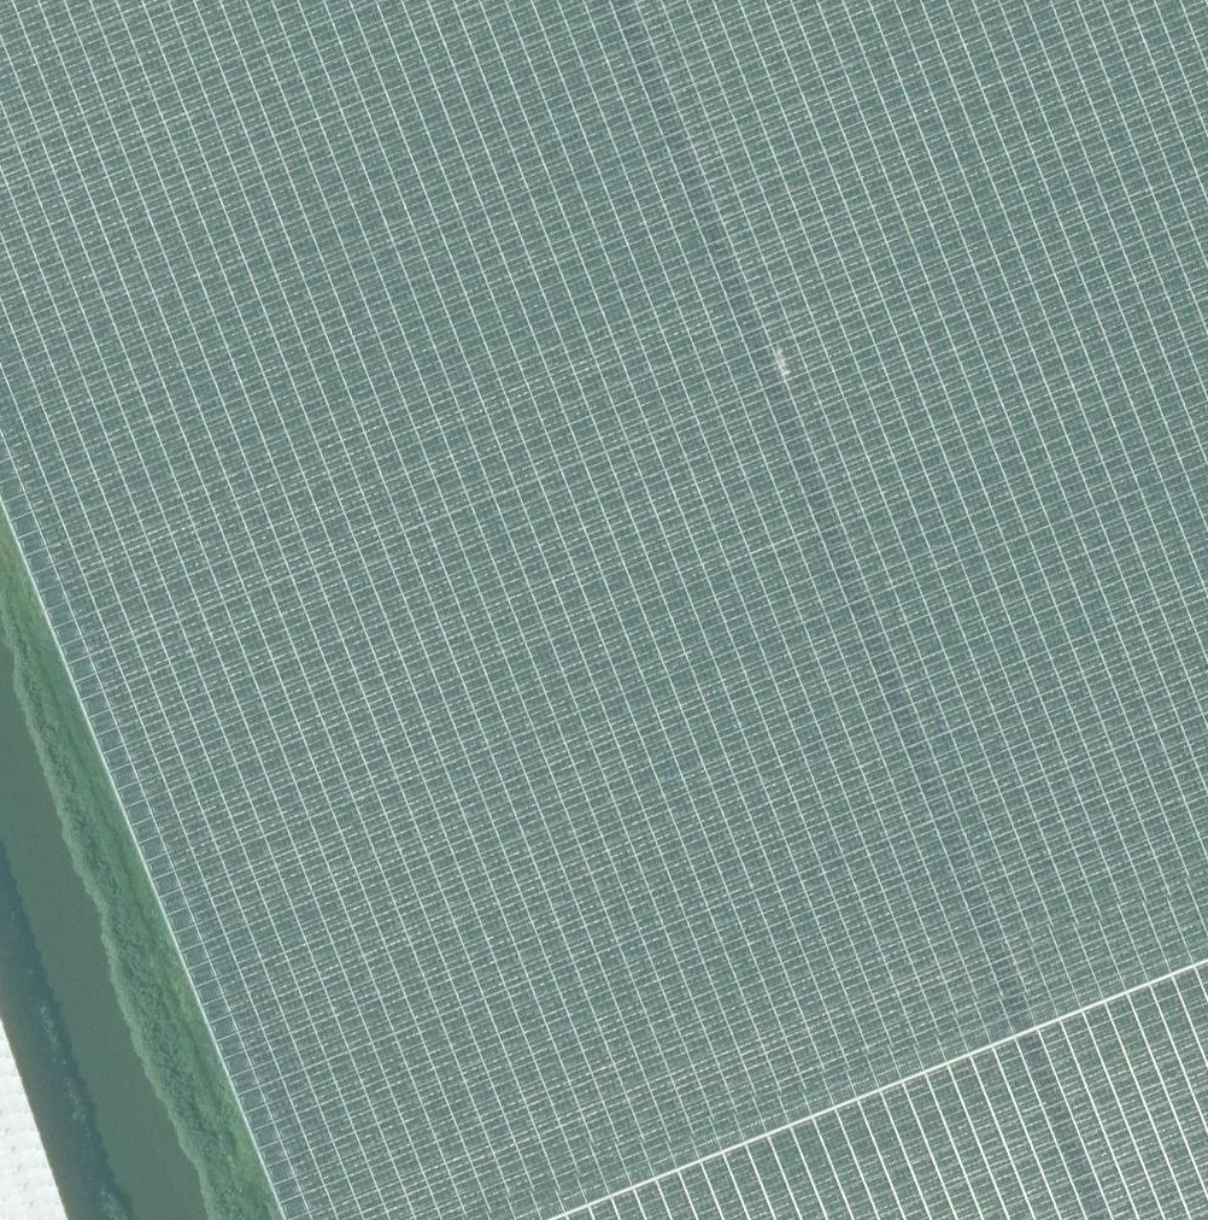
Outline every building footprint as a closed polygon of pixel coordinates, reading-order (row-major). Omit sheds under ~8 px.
[(284,1219),(1207,1219),(1207,0),(0,0),(0,500),(284,1219)] [(0,1022),(0,1219),(66,1219),(0,1022)]
